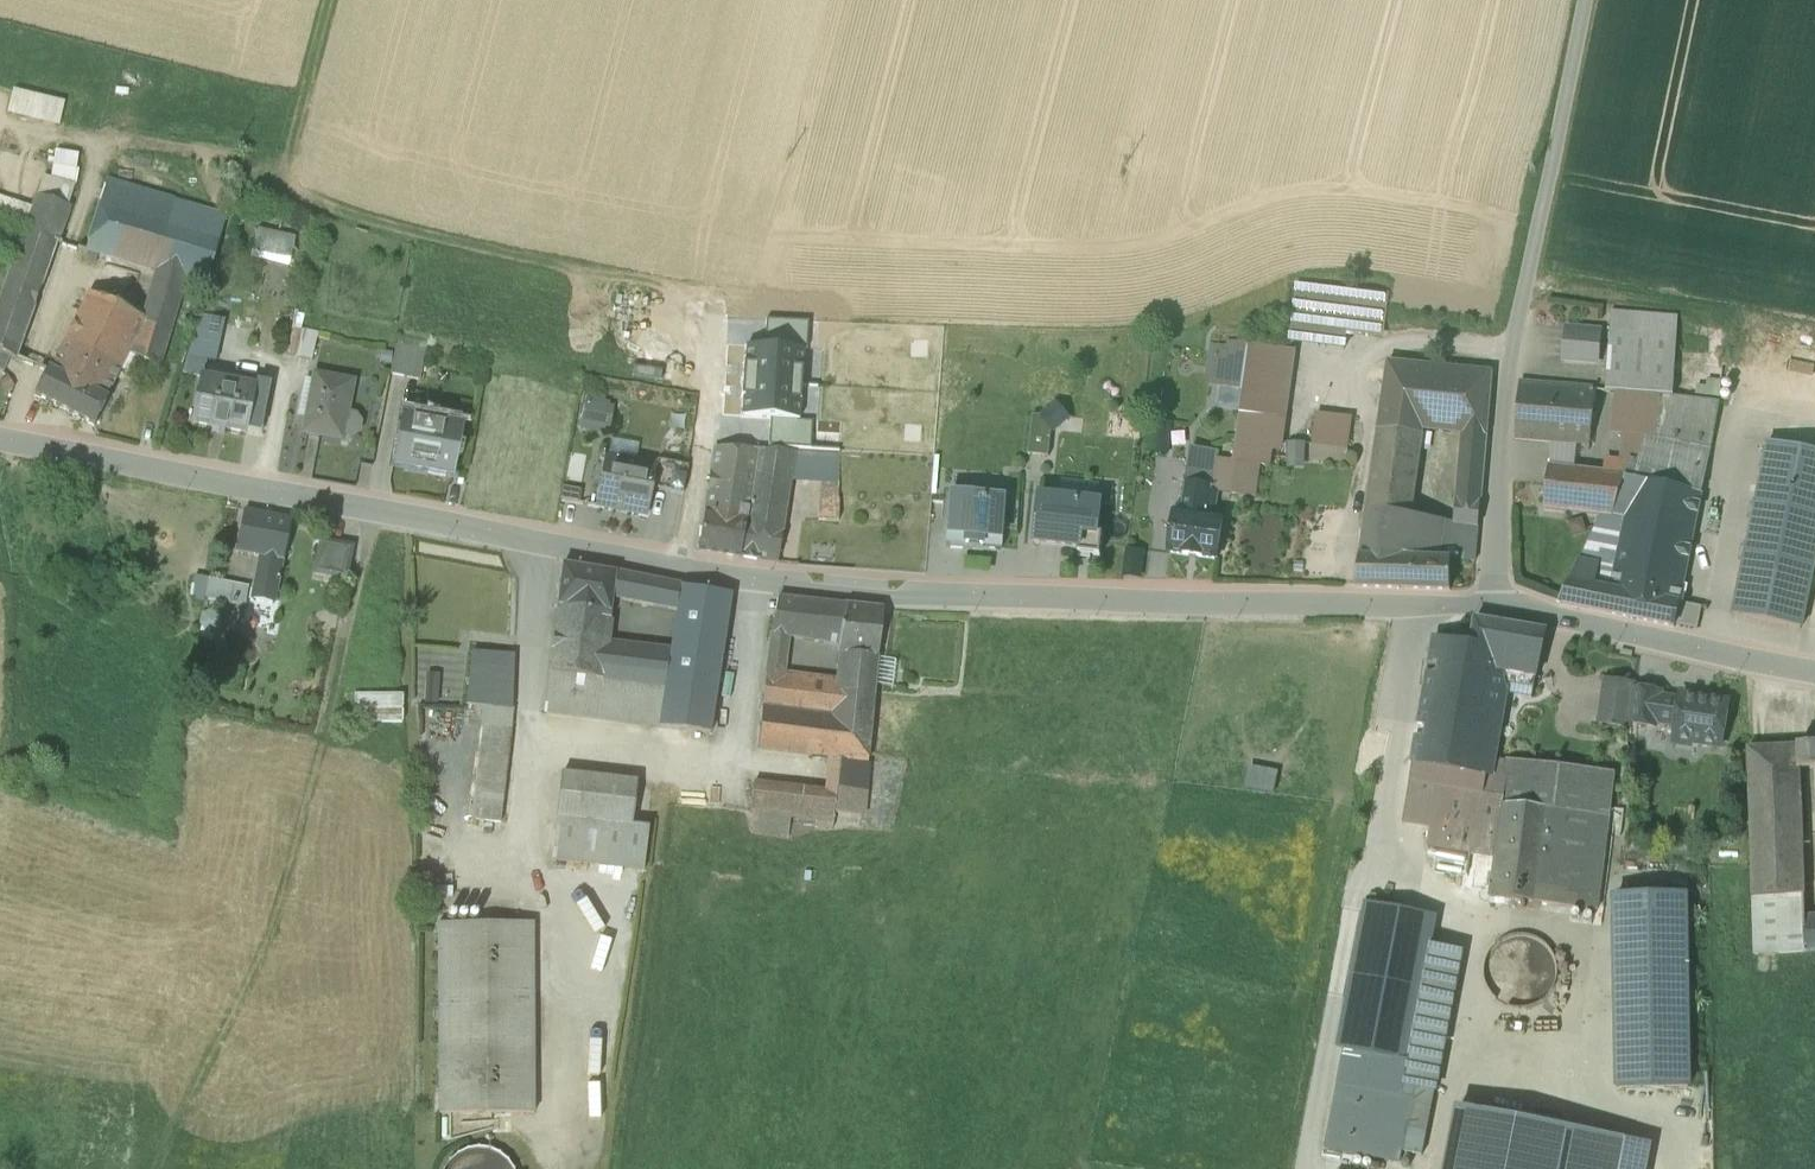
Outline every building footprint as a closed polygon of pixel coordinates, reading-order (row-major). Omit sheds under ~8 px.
[(13,119),(67,124),(69,99),(15,93),(13,119)] [(77,182),(84,156),(60,150),(53,176),(77,182)] [(158,278),(193,290),(217,217),(119,188),(96,257),(158,278)] [(0,305),(0,356),(16,363),(57,245),(55,243),(66,209),(36,199),(0,305)] [(249,257),(290,266),(296,237),(255,228),(249,257)] [(145,329),(173,345),(193,290),(158,278),(145,329)] [(1384,341),(1390,296),(1349,290),(1349,294),(1298,287),(1291,343),(1346,351),(1348,336),(1384,341)] [(56,381),(111,407),(130,366),(163,376),(173,345),(145,329),(92,301),(56,381)] [(1679,317),(1612,313),(1607,394),(1616,394),(1674,398),(1679,317)] [(197,353),(221,356),(225,319),(201,316),(197,353)] [(765,323),(764,351),(807,353),(808,325),(765,323)] [(1603,330),(1565,327),(1562,365),(1600,368),(1603,330)] [(302,359),(315,359),(315,333),(302,333),(302,359)] [(1296,352),(1250,345),(1248,354),(1244,390),(1234,463),(1237,464),(1232,496),(1256,499),(1260,466),(1270,468),(1277,419),(1287,420),(1296,352)] [(427,353),(397,347),(390,377),(421,383),(427,353)] [(764,351),(746,350),(746,368),(742,367),(741,384),(801,388),(803,353),(764,351)] [(1244,390),(1248,354),(1215,351),(1213,369),(1219,384),(1229,385),(1233,390),(1244,390)] [(1423,432),(1462,436),(1486,438),(1491,374),(1388,363),(1379,427),(1423,432)] [(56,381),(45,375),(33,403),(98,434),(111,407),(56,381)] [(353,386),(315,378),(304,435),(342,443),(342,437),(351,438),(358,434),(359,426),(354,419),(346,418),(353,386)] [(253,390),(201,380),(192,426),(246,436),(246,431),(262,434),(271,386),(254,383),(253,390)] [(1597,389),(1521,381),(1515,441),(1552,444),(1578,447),(1591,448),(1597,389)] [(1726,381),(1701,382),(1702,399),(1726,398),(1726,381)] [(801,388),(741,384),(740,401),(742,402),(741,421),(769,422),(799,424),(801,388)] [(1571,583),(1680,605),(1720,404),(1674,398),(1616,394),(1615,416),(1622,417),(1620,436),(1627,437),(1623,463),(1631,464),(1626,476),(1575,470),(1550,468),(1545,510),(1599,517),(1571,583)] [(601,402),(586,399),(580,430),(592,432),(593,429),(597,426),(601,427),(605,408),(601,402)] [(1034,418),(1030,458),(1048,460),(1052,430),(1059,430),(1069,421),(1057,408),(1044,419),(1034,418)] [(1348,449),(1350,420),(1314,416),(1313,446),(1348,449)] [(463,430),(402,419),(393,465),(454,477),(463,430)] [(769,422),(767,449),(810,452),(812,425),(769,422)] [(1361,560),(1452,564),(1477,564),(1478,528),(1455,525),(1413,519),(1423,432),(1379,427),(1361,560)] [(1168,457),(1171,433),(1159,431),(1156,456),(1168,457)] [(1480,506),(1486,438),(1462,436),(1456,503),(1480,506)] [(1768,442),(1735,615),(1802,631),(1814,568),(1814,452),(1768,442)] [(1578,447),(1552,444),(1550,468),(1575,470),(1578,447)] [(1305,463),(1305,445),(1290,445),(1289,463),(1305,463)] [(1183,513),(1176,512),(1170,555),(1217,562),(1223,519),(1207,517),(1217,452),(1194,449),(1191,470),(1190,470),(1183,513)] [(756,453),(714,450),(698,554),(740,560),(756,453)] [(794,455),(756,453),(740,560),(777,566),(791,475),(794,455)] [(839,457),(794,455),(791,475),(821,477),(820,522),(838,524),(839,502),(838,502),(839,457)] [(656,467),(606,457),(596,508),(647,518),(652,490),(656,467)] [(689,469),(657,463),(656,467),(652,490),(683,497),(689,469)] [(1003,549),(1007,501),(950,496),(946,549),(967,551),(967,546),(1003,549)] [(1099,535),(1103,505),(1041,498),(1036,546),(1079,551),(1082,551),(1084,537),(1099,538),(1099,535)] [(1456,503),(1455,525),(1478,528),(1480,506),(1456,503)] [(291,523),(244,513),(237,553),(260,559),(252,598),(276,602),(291,523)] [(1573,537),(1587,533),(1583,520),(1569,524),(1573,537)] [(1082,551),(1079,551),(1079,555),(1101,558),(1104,536),(1099,535),(1099,538),(1084,537),(1082,551)] [(347,548),(314,541),(308,574),(341,581),(347,548)] [(1142,581),(1146,553),(1128,551),(1125,579),(1142,581)] [(1358,589),(1451,593),(1452,564),(1361,560),(1358,589)] [(615,575),(563,566),(558,608),(611,614),(612,599),(615,575)] [(681,588),(615,575),(612,599),(678,613),(681,588)] [(249,603),(250,581),(200,580),(199,601),(249,603)] [(1680,605),(1571,583),(1561,607),(1675,628),(1676,625),(1680,605)] [(671,652),(659,729),(710,736),(731,595),(681,588),(678,613),(671,652)] [(837,649),(845,608),(778,600),(771,643),(780,645),(782,638),(837,649)] [(1702,609),(1680,605),(1676,625),(1698,630),(1702,609)] [(611,614),(558,608),(544,715),(659,729),(671,652),(607,643),(611,614)] [(882,612),(845,608),(837,649),(836,656),(841,656),(877,659),(882,612)] [(1546,634),(1476,621),(1472,646),(1468,667),(1505,674),(1538,680),(1546,634)] [(1468,667),(1472,646),(1436,640),(1404,825),(1432,831),(1429,849),(1496,859),(1509,764),(1488,761),(1505,674),(1468,667)] [(877,659),(841,656),(838,684),(782,677),(783,667),(766,665),(757,750),(827,759),(867,765),(877,659)] [(886,660),(886,684),(900,684),(900,660),(886,660)] [(1630,726),(1635,691),(1635,687),(1606,683),(1599,725),(1629,729),(1630,726)] [(1658,727),(1662,699),(1663,695),(1635,691),(1630,726),(1658,730),(1658,727)] [(1689,746),(1722,751),(1729,705),(1682,698),(1681,701),(1662,699),(1658,727),(1677,729),(1676,738),(1690,740),(1689,746)] [(501,825),(512,734),(483,731),(472,822),(501,825)] [(1756,956),(1807,954),(1805,920),(1800,771),(1800,748),(1749,751),(1756,956)] [(1800,748),(1800,771),(1814,770),(1814,748),(1800,748)] [(867,765),(827,759),(824,794),(752,785),(749,814),(814,821),(813,829),(832,831),(835,814),(860,817),(867,765)] [(1614,776),(1509,764),(1496,859),(1492,901),(1598,913),(1614,776)] [(1255,765),(1250,788),(1277,794),(1283,771),(1255,765)] [(637,785),(562,776),(551,862),(643,873),(649,829),(632,827),(637,785)] [(1618,1090),(1690,1088),(1686,899),(1615,900),(1618,1090)] [(1437,924),(1366,910),(1333,1076),(1404,1090),(1405,1087),(1436,1093),(1463,953),(1432,947),(1437,924)] [(1805,920),(1807,954),(1814,953),(1814,920),(1805,920)] [(532,925),(438,926),(438,1115),(533,1115),(532,925)] [(1535,1016),(1571,967),(1515,928),(1484,970),(1505,985),(1500,992),(1535,1016)] [(1459,1111),(1448,1168),(1621,1168),(1626,1143),(1459,1111)] [(1428,1135),(1408,1131),(1404,1154),(1423,1158),(1428,1135)] [(510,1147),(451,1151),(452,1168),(511,1168),(510,1147)]
